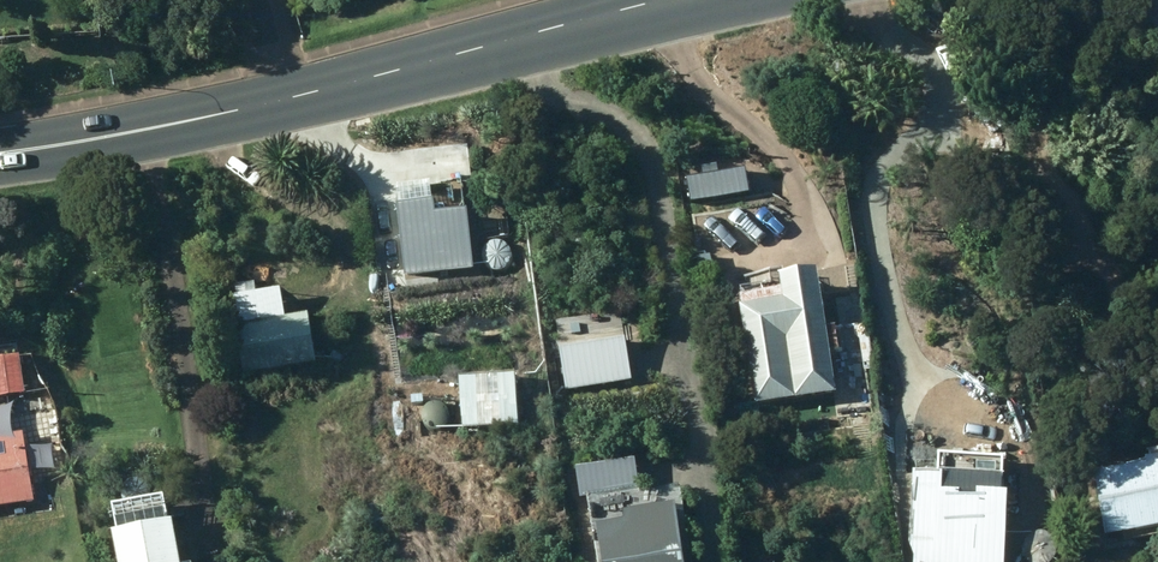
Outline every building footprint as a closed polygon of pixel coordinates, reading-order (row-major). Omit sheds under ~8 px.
[(396,206),(403,279),(471,272),(466,211),(432,214),(431,203),(396,206)] [(706,241),(736,238),(734,218),(704,221),(706,241)] [(484,261),(487,265),(491,267),(496,268),(500,267),(504,264),(508,261),(509,256),(509,252),(508,247),(505,243),(501,241),(497,240),(492,240),(488,241),(485,244),(482,248),(481,253),(482,257),(484,261)] [(824,320),(815,261),(777,268),(780,281),(736,288),(753,400),(834,386),(828,345),(838,344),(834,319),(824,320)] [(242,370),(315,357),(306,308),(234,321),(242,370)] [(563,389),(629,380),(623,337),(557,346),(563,389)] [(17,350),(0,352),(0,392),(22,389),(17,350)] [(465,430),(520,424),(514,373),(459,379),(465,430)] [(47,415),(44,391),(25,393),(28,418),(47,415)] [(425,424),(429,427),(433,429),(437,430),(442,429),(446,427),(449,423),(451,419),(451,414),(450,409),(447,406),(443,403),(439,402),(434,402),(430,404),(426,407),(424,410),(423,415),(423,419),(425,424)] [(33,497),(22,428),(0,432),(0,503),(33,497)] [(1105,530),(1157,519),(1157,443),(1145,445),(1146,452),(1143,452),(1143,456),(1092,466),(1105,530)] [(572,461),(577,493),(637,485),(633,453),(572,461)] [(1005,491),(999,491),(999,467),(912,464),(909,539),(930,539),(929,561),(917,561),(964,561),(964,560),(1003,561),(1005,491)] [(602,561),(685,561),(677,501),(595,512),(602,561)] [(170,514),(110,525),(117,561),(180,561),(170,514)]
